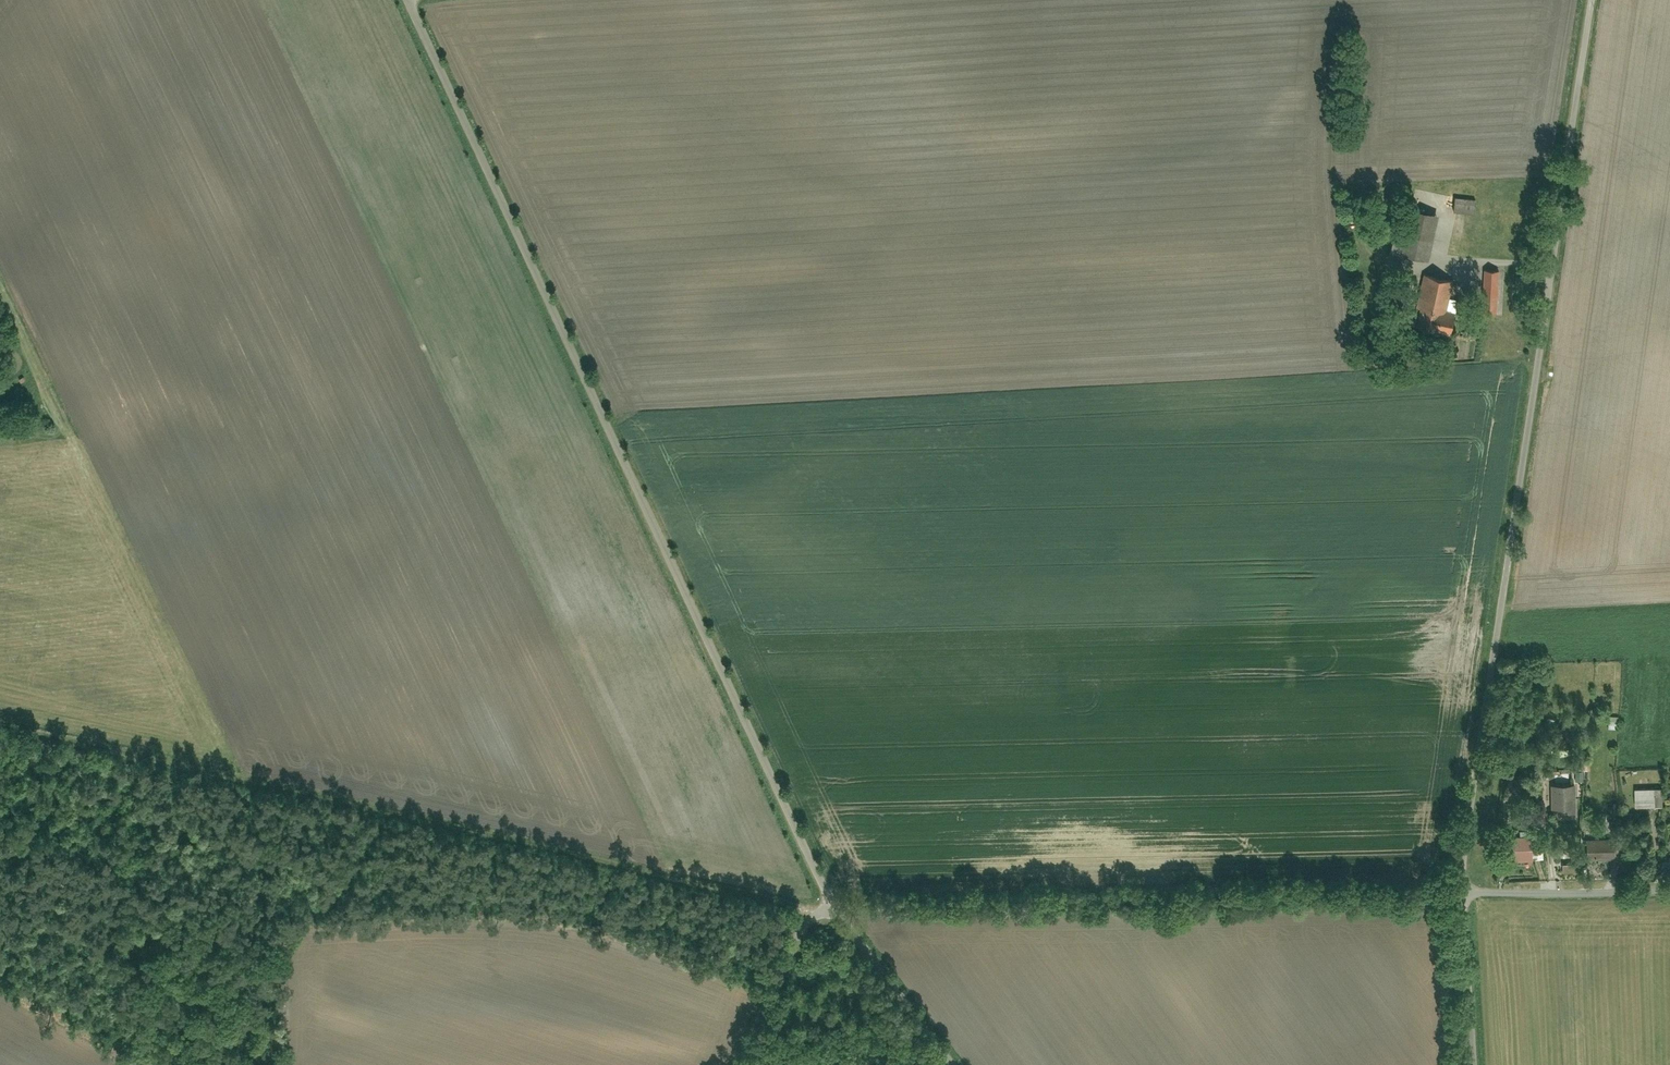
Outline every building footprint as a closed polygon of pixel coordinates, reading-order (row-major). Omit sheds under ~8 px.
[(1458,181),(1456,214),(1476,215),(1478,182),(1458,181)] [(1406,190),(1393,252),(1431,260),(1445,199),(1406,190)] [(1485,271),(1482,313),(1500,314),(1503,272),(1485,271)] [(1454,282),(1427,277),(1416,327),(1455,336),(1459,319),(1446,316),(1454,282)] [(1607,716),(1608,731),(1618,731),(1618,715),(1607,716)] [(1635,779),(1636,790),(1632,790),(1632,809),(1659,808),(1658,788),(1655,788),(1655,778),(1635,779)] [(1554,787),(1555,812),(1574,812),(1574,787),(1554,787)] [(1589,839),(1590,859),(1617,858),(1617,838),(1589,839)] [(1509,839),(1509,863),(1535,864),(1536,839),(1509,839)] [(1539,863),(1548,862),(1546,843),(1538,844),(1539,863)]
